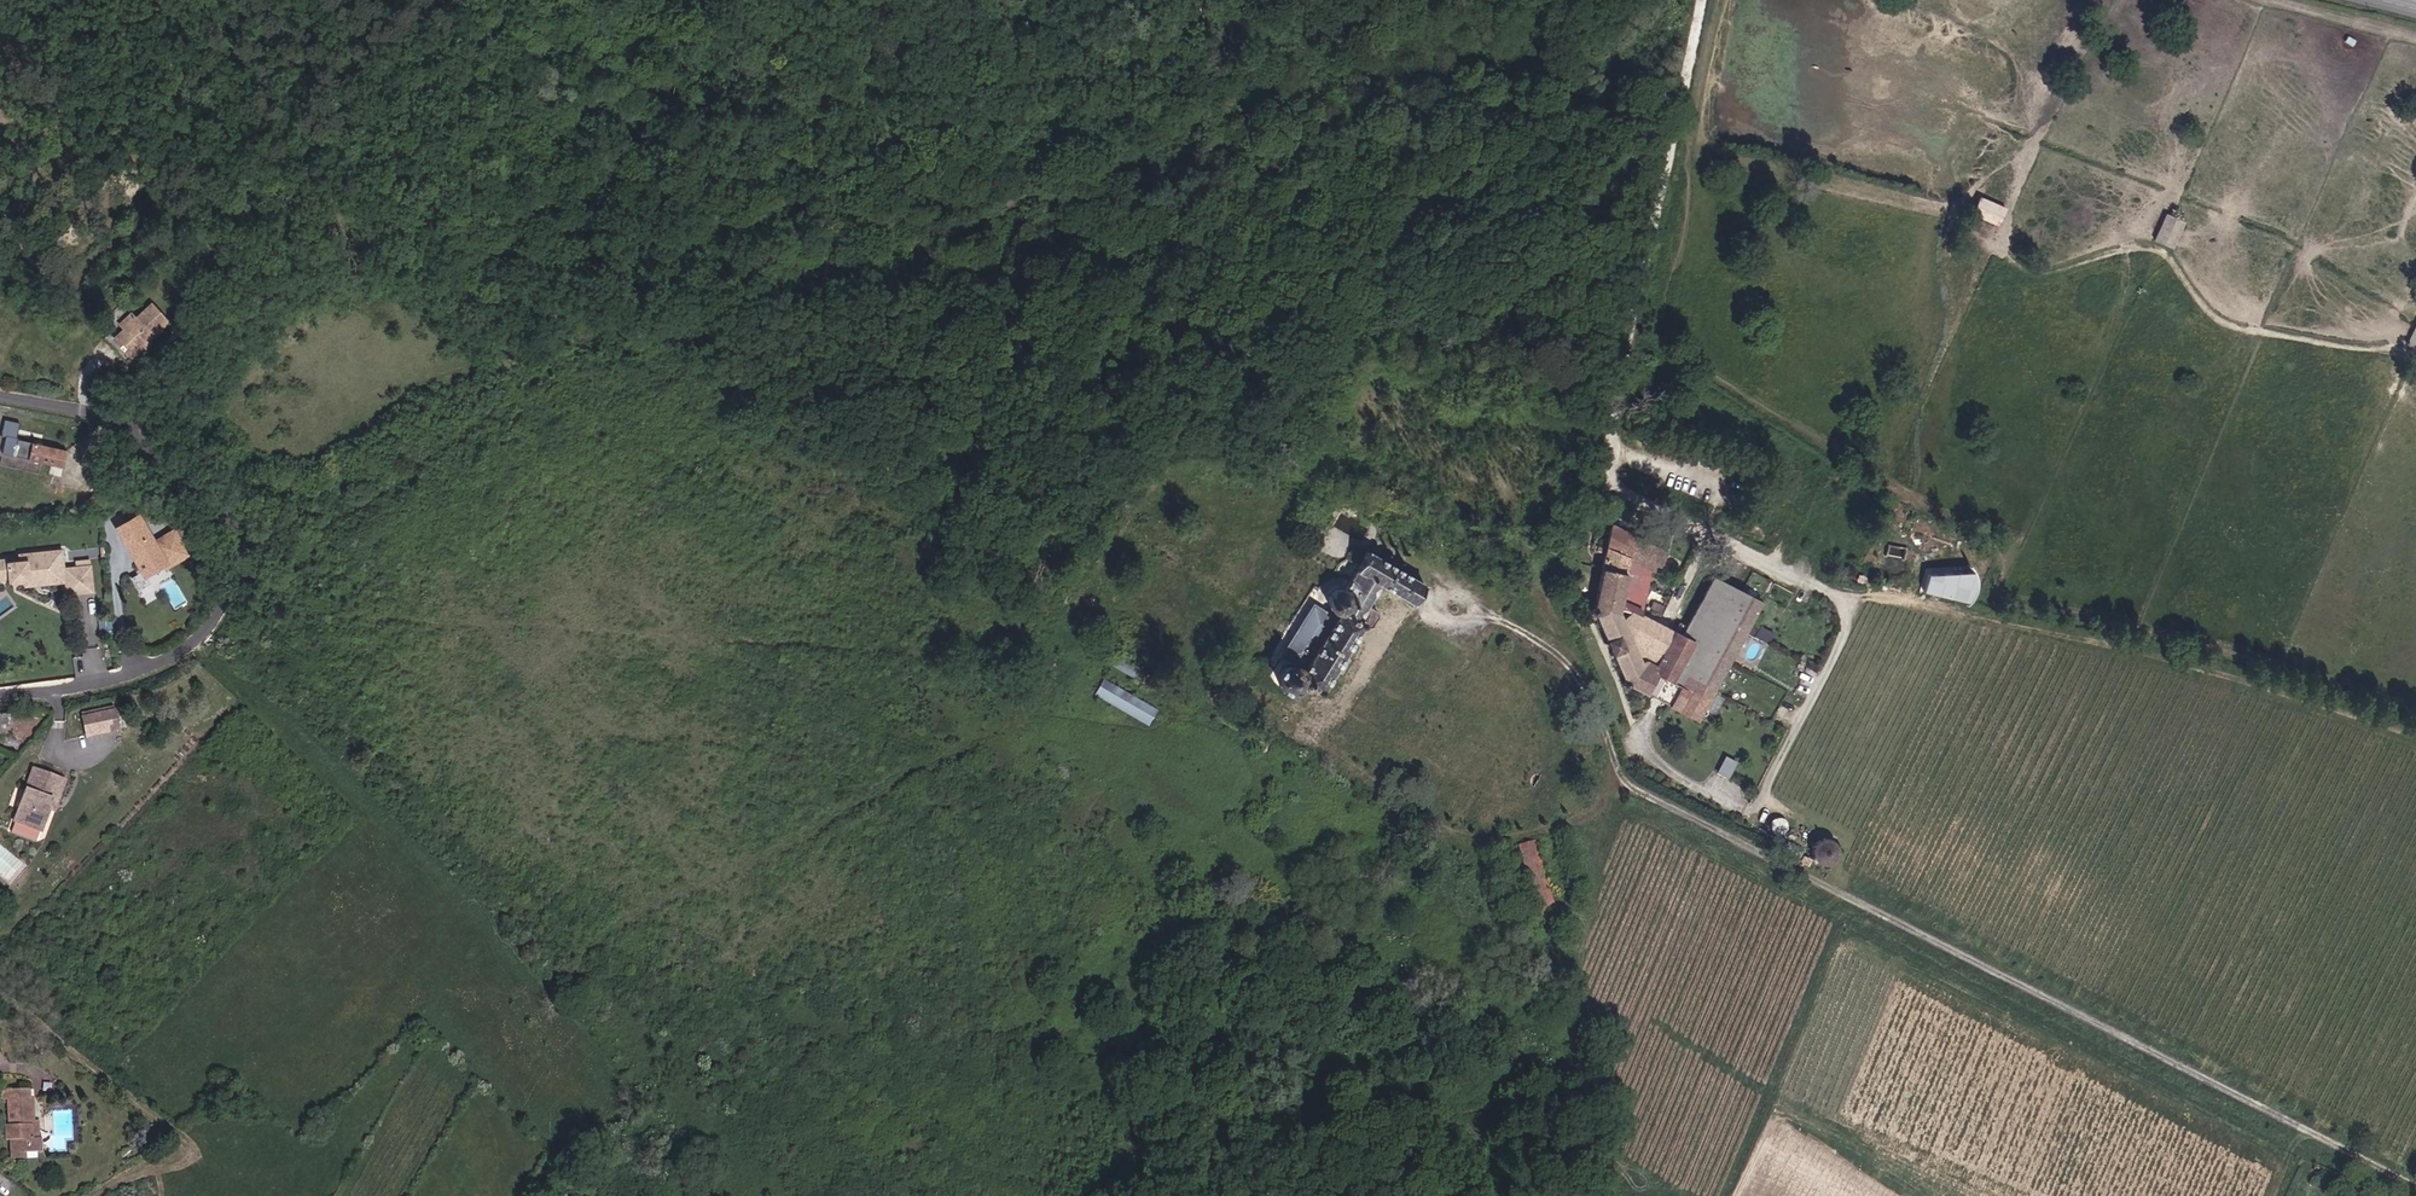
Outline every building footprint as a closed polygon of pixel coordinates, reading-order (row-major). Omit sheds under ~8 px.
[(2162,213),(2154,240),(2176,246),(2184,219),(2162,213)] [(129,357),(167,323),(150,304),(134,318),(123,329),(112,338),(129,357)] [(123,329),(134,318),(130,314),(118,324),(123,329)] [(2415,348),(2415,319),(2406,344),(2415,348)] [(6,436),(6,439),(2,455),(62,468),(65,452),(16,441),(20,423),(5,420),(2,435),(6,436)] [(186,555),(173,532),(151,545),(136,518),(116,529),(134,562),(132,563),(139,574),(161,561),(165,568),(186,555)] [(1656,572),(1666,553),(1610,526),(1594,609),(1592,609),(1591,610),(1590,612),(1590,614),(1592,616),(1595,616),(1624,682),(1623,684),(1623,686),(1624,688),(1625,688),(1627,688),(1629,687),(1634,689),(1635,688),(1699,721),(1760,604),(1712,579),(1685,638),(1641,616),(1650,570),(1656,572)] [(49,551),(17,554),(18,563),(8,563),(7,558),(0,559),(0,581),(8,580),(22,579),(23,582),(52,579),(49,551)] [(1422,586),(1367,554),(1345,590),(1340,589),(1337,589),(1334,591),(1330,593),(1328,598),(1328,603),(1329,608),(1331,611),(1335,614),(1339,614),(1335,619),(1313,605),(1280,657),(1296,666),(1289,665),(1284,666),(1280,669),(1277,672),(1275,678),(1276,683),(1279,689),(1285,693),(1291,694),(1296,692),(1301,689),(1303,685),(1303,690),(1304,691),(1305,692),(1308,694),(1310,694),(1314,693),(1316,691),(1316,693),(1317,694),(1318,694),(1320,695),(1321,694),(1322,693),(1322,691),(1321,689),(1359,628),(1370,626),(1375,616),(1373,611),(1365,606),(1379,584),(1412,602),(1422,586)] [(94,593),(91,565),(63,567),(66,596),(94,593)] [(1969,565),(1917,569),(1920,598),(1971,594),(1969,565)] [(23,588),(52,585),(52,579),(23,582),(23,588)] [(1105,677),(1095,694),(1150,724),(1160,707),(1105,677)] [(118,730),(114,710),(81,718),(85,738),(118,730)] [(1724,754),(1716,770),(1728,776),(1736,759),(1724,754)] [(56,803),(64,781),(32,769),(13,822),(41,832),(48,810),(51,801),(56,803)] [(1551,906),(1537,838),(1519,842),(1533,910),(1551,906)] [(1828,863),(1833,860),(1836,854),(1836,847),(1833,842),(1828,839),(1821,839),(1817,841),(1813,846),(1812,852),(1814,858),(1818,862),(1822,864),(1828,863)] [(38,1138),(37,1121),(34,1121),(33,1099),(30,1099),(29,1089),(1,1090),(1,1099),(6,1099),(7,1126),(4,1126),(4,1139),(9,1139),(10,1158),(36,1158),(36,1152),(40,1151),(40,1138),(38,1138)]
